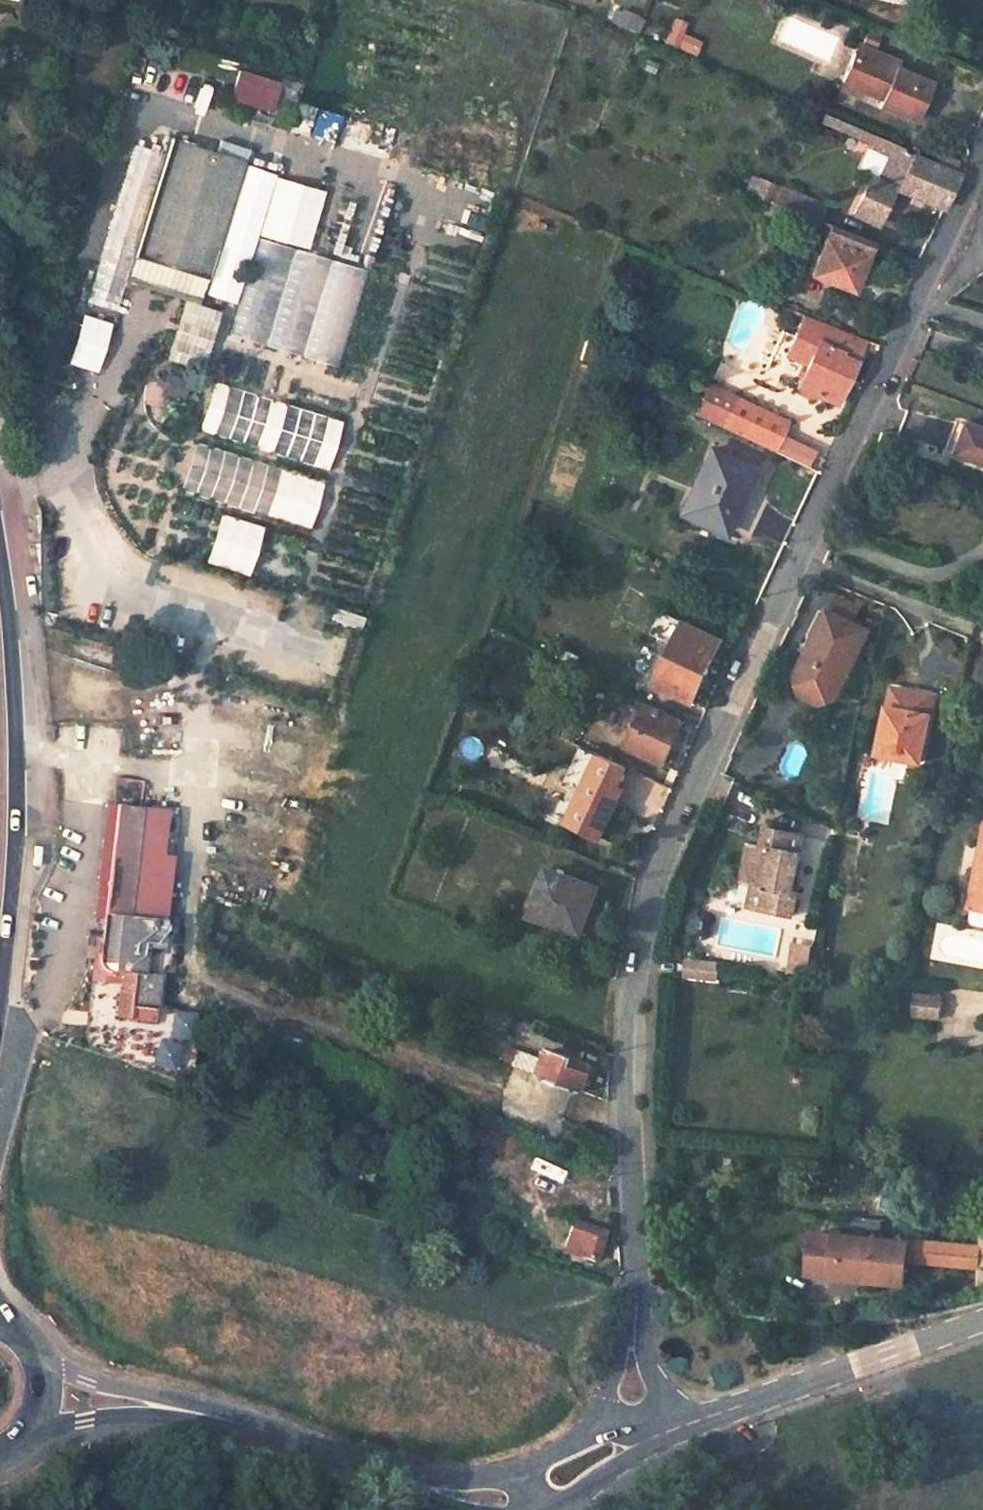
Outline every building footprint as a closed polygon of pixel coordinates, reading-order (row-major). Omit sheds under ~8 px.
[(641,22),(613,9),(608,21),(636,33),(641,22)] [(681,25),(672,21),(662,44),(690,56),(693,47),(675,39),(681,25)] [(866,35),(877,39),(879,34),(868,30),(866,35)] [(858,90),(880,99),(878,105),(913,120),(930,84),(895,68),(872,58),(875,51),(872,50),(877,39),(866,35),(862,45),(858,44),(843,79),(860,86),(858,90)] [(875,51),(872,58),(895,68),(897,61),(875,51)] [(236,69),(226,98),(269,112),(279,83),(236,69)] [(843,79),(839,87),(856,95),(858,90),(860,86),(843,79)] [(852,126),(847,136),(853,139),(858,129),(852,126)] [(870,146),(860,171),(882,182),(896,145),(858,129),(853,139),(870,146)] [(171,140),(134,253),(126,277),(186,296),(199,300),(207,277),(242,162),(171,140)] [(896,145),(882,182),(940,210),(958,174),(896,145)] [(751,175),(744,190),(761,197),(767,182),(751,175)] [(767,182),(761,197),(818,221),(824,206),(767,182)] [(317,222),(312,249),(357,258),(363,232),(317,222)] [(828,224),(808,273),(850,290),(869,242),(828,224)] [(431,255),(442,259),(432,286),(463,297),(482,239),(441,226),(431,255)] [(361,276),(256,239),(225,331),(331,364),(361,276)] [(877,245),(872,256),(883,260),(887,250),(877,245)] [(186,296),(167,355),(203,366),(222,307),(199,300),(186,296)] [(803,314),(783,355),(804,364),(794,386),(797,392),(806,397),(812,392),(834,403),(863,339),(803,314)] [(161,397),(182,400),(184,381),(164,378),(161,397)] [(327,468),(340,418),(208,383),(194,433),(327,468)] [(734,399),(720,427),(770,450),(784,421),(734,399)] [(954,456),(982,467),(982,433),(958,423),(952,439),(959,442),(954,456)] [(959,442),(952,439),(947,453),(954,456),(959,442)] [(191,444),(177,494),(308,529),(322,479),(191,444)] [(707,449),(677,512),(721,534),(752,472),(707,449)] [(290,587),(305,538),(174,500),(159,549),(290,587)] [(862,608),(836,595),(828,611),(854,624),(862,608)] [(819,607),(806,636),(814,640),(828,611),(819,607)] [(814,640),(806,657),(827,667),(847,677),(869,632),(854,624),(828,611),(814,640)] [(684,624),(662,613),(652,634),(675,645),(684,624)] [(675,645),(655,685),(692,702),(711,663),(721,641),(684,624),(675,645)] [(827,667),(806,657),(796,677),(805,695),(812,699),(822,703),(817,687),(827,667)] [(847,677),(827,667),(817,687),(822,703),(837,697),(847,677)] [(891,689),(878,754),(921,762),(934,696),(891,689)] [(645,710),(631,704),(623,722),(636,729),(645,710)] [(636,729),(628,746),(664,764),(683,723),(647,706),(645,710),(636,729)] [(590,774),(567,821),(601,838),(623,790),(590,774)] [(113,807),(98,959),(98,961),(99,966),(100,968),(103,971),(108,973),(116,976),(115,982),(125,983),(132,984),(131,996),(124,996),(117,995),(114,1017),(128,1018),(129,1008),(156,1011),(159,980),(143,977),(146,948),(163,949),(165,923),(170,859),(162,858),(167,810),(113,807)] [(754,885),(750,907),(794,915),(798,894),(793,893),(804,837),(764,830),(761,848),(768,849),(761,886),(754,885)] [(972,887),(978,890),(982,866),(982,848),(980,847),(972,887)] [(761,848),(754,885),(761,886),(768,849),(761,848)] [(968,909),(982,912),(982,866),(978,890),(972,887),(968,909)] [(548,870),(532,915),(582,933),(599,888),(548,870)] [(100,942),(102,920),(87,918),(85,940),(100,942)] [(791,943),(789,971),(808,972),(811,946),(791,943)] [(709,961),(679,958),(677,974),(708,978),(709,961)] [(125,983),(124,996),(131,996),(132,984),(125,983)] [(939,998),(914,994),(911,1014),(936,1017),(939,998)] [(490,1007),(484,1023),(509,1033),(515,1016),(490,1007)] [(164,1037),(188,1044),(196,1016),(172,1009),(164,1037)] [(105,1021),(95,1049),(172,1075),(182,1048),(105,1021)] [(518,1049),(512,1066),(584,1093),(593,1065),(547,1048),(545,1055),(539,1053),(538,1056),(518,1049)] [(533,1158),(527,1170),(559,1184),(564,1172),(533,1158)] [(368,1167),(364,1180),(373,1184),(377,1169),(368,1167)] [(572,1222),(563,1251),(596,1262),(605,1233),(572,1222)] [(829,1276),(905,1283),(906,1262),(980,1269),(978,1289),(982,1288),(982,1237),(982,1246),(909,1238),(908,1242),(834,1235),(829,1276)]
